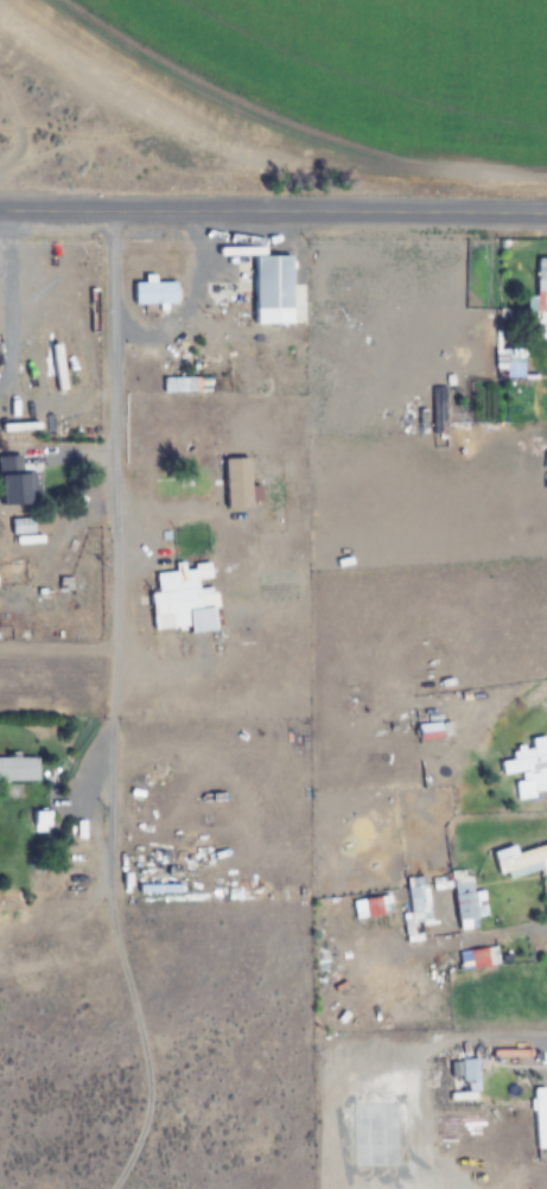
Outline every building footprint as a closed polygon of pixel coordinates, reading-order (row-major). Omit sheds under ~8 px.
[(250,323),(291,323),(291,255),(250,255),(250,323)] [(536,257),(536,312),(546,312),(546,257),(536,257)] [(132,282),(132,303),(174,303),(174,279),(144,279),(144,282),(132,282)] [(527,318),(527,336),(546,336),(546,318),(527,318)] [(1,504),(1,514),(30,514),(29,462),(0,463),(0,504),(1,504)] [(152,633),(214,629),(211,587),(200,588),(199,581),(212,580),(210,562),(174,564),(175,571),(154,573),(156,592),(149,593),(152,633)] [(417,723),(417,739),(451,739),(451,723),(417,723)] [(531,738),(532,746),(514,748),(516,759),(501,761),(503,778),(516,776),(518,798),(546,795),(546,736),(531,738)] [(39,758),(0,758),(0,781),(39,781),(39,758)] [(541,872),(542,876),(546,874),(546,845),(516,854),(514,846),(491,852),(497,876),(507,873),(509,880),(541,872)] [(476,928),(474,877),(454,878),(456,929),(476,928)] [(412,915),(431,912),(426,884),(407,888),(412,915)] [(481,1090),(481,1058),(462,1058),(462,1090),(481,1090)] [(546,1149),(546,1087),(535,1087),(535,1149),(546,1149)]
